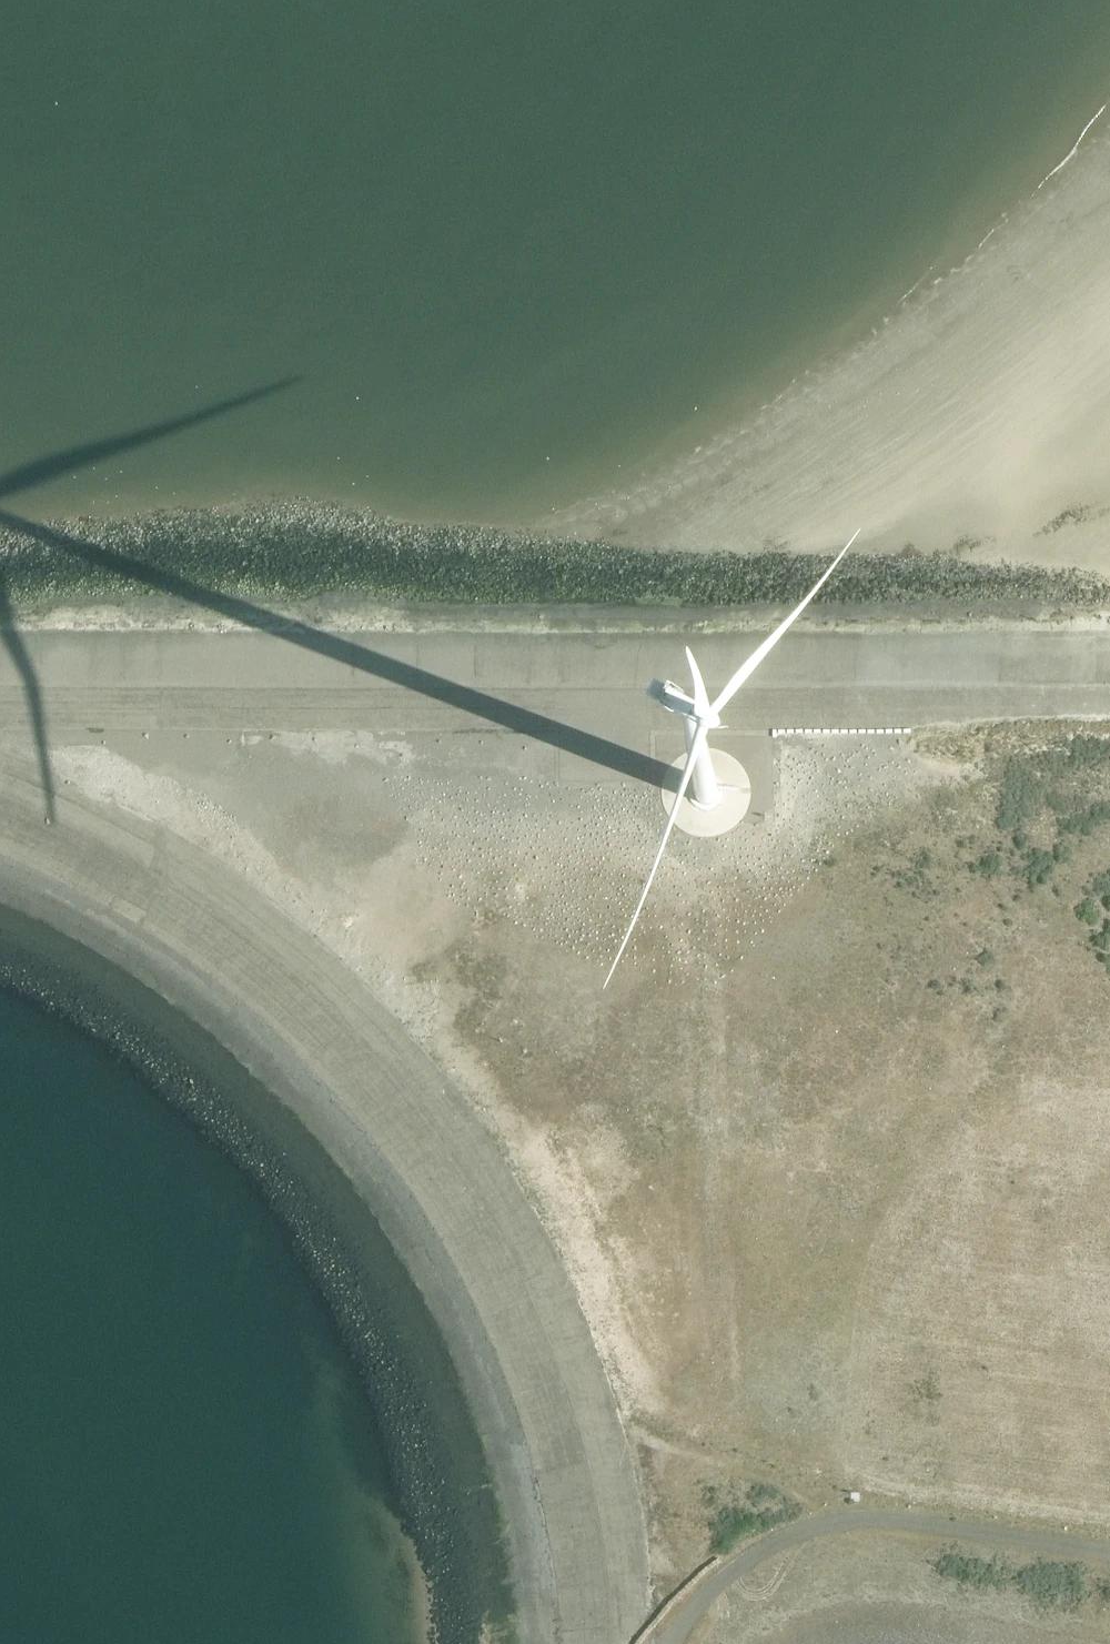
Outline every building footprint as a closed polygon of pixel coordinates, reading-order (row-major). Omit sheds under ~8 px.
[(693,790),(693,793),(693,797),(695,800),(697,802),(700,804),(703,805),(707,805),(710,804),(713,802),(716,799),(717,796),(717,793),(717,790),(716,787),(714,784),(711,782),(708,781),(704,781),(700,782),(697,784),(695,787),(693,790)]
